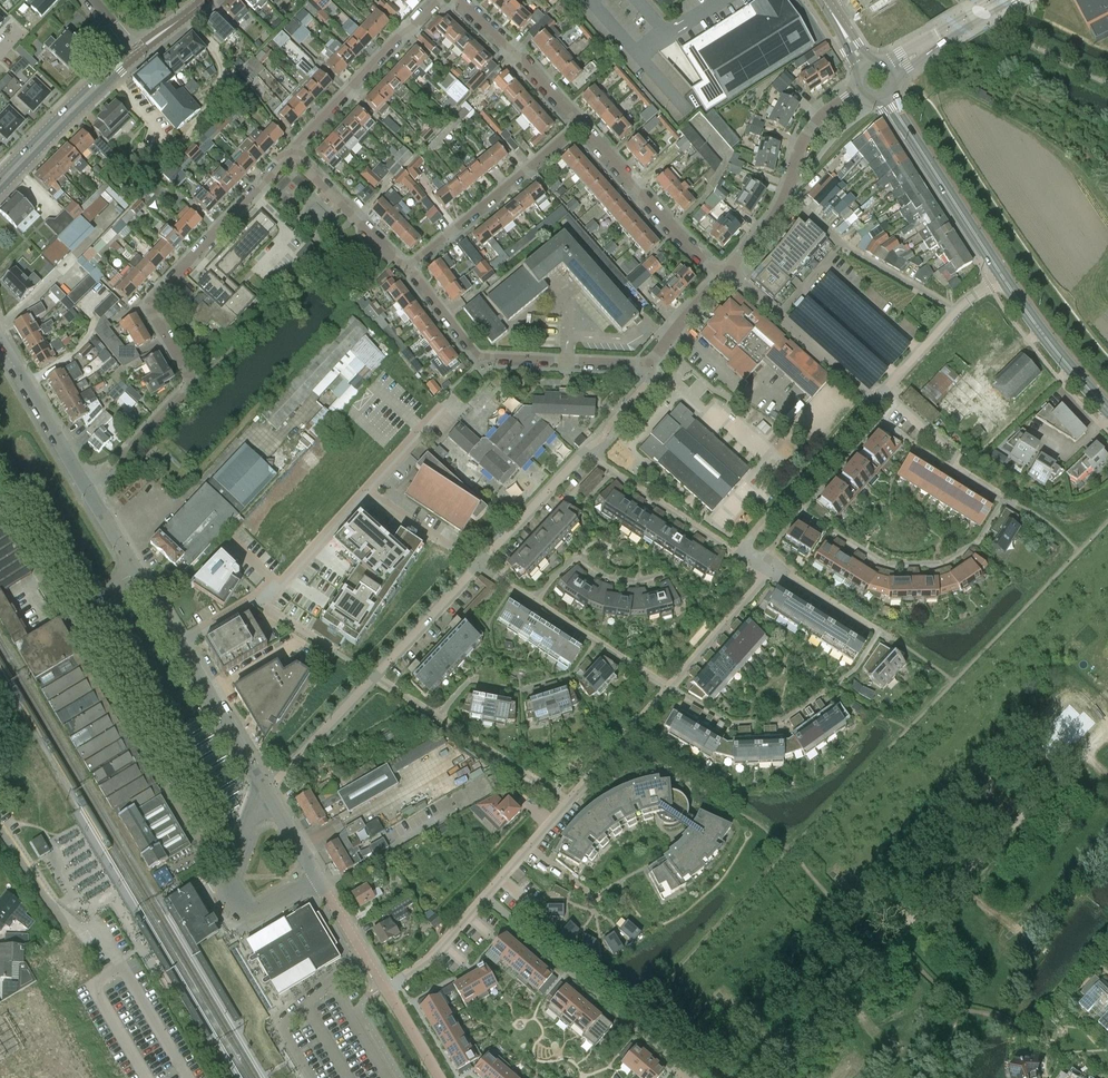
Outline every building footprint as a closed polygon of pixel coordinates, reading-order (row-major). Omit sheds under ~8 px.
[(32,9),(42,18),(59,0),(40,0),(32,9)] [(223,8),(234,20),(245,10),(236,0),(231,0),(223,8)] [(255,11),(259,7),(261,10),(268,3),(264,0),(243,0),(255,11)] [(313,3),(319,8),(327,0),(316,0),(313,3)] [(384,9),(387,5),(382,0),(378,4),(384,9)] [(419,0),(409,0),(405,4),(413,11),(421,2),(419,0)] [(493,5),(502,14),(513,1),(512,0),(497,0),(493,5)] [(662,7),(666,12),(680,0),(669,0),(662,7)] [(697,53),(722,92),(711,99),(708,94),(707,95),(715,107),(814,45),(785,0),(781,0),(697,53)] [(1089,31),(1091,30),(1098,43),(1107,37),(1107,0),(1073,0),(1089,31)] [(513,1),(502,14),(511,22),(522,10),(526,6),(522,2),(518,6),(513,1)] [(310,2),(304,8),(315,18),(318,15),(323,19),(325,17),(310,2)] [(387,5),(384,9),(383,9),(393,18),(400,11),(390,2),(387,5)] [(29,9),(25,5),(18,11),(23,15),(29,9)] [(369,21),(381,33),(390,23),(379,13),(380,11),(374,6),(371,10),(375,13),(372,17),(369,14),(365,18),(368,21),(369,21)] [(407,9),(403,13),(407,17),(412,13),(407,9)] [(295,19),(306,29),(314,21),(303,10),(295,19)] [(522,10),(511,22),(520,31),(530,20),(531,18),(529,17),(522,10)] [(531,18),(530,20),(536,26),(544,17),(538,11),(531,18)] [(212,24),(208,27),(216,35),(214,38),(223,47),(236,33),(217,15),(214,15),(210,19),(211,22),(212,24)] [(544,17),(536,26),(543,32),(552,22),(546,15),(544,17)] [(438,32),(445,39),(457,26),(448,18),(444,22),(439,18),(428,30),(434,36),(438,32)] [(306,29),(295,19),(284,30),(300,45),(311,34),(306,29)] [(369,21),(368,21),(360,30),(372,42),(381,33),(369,21)] [(583,35),(587,31),(578,21),(574,24),(583,35)] [(534,40),(532,43),(542,53),(554,42),(558,38),(560,36),(561,35),(553,28),(556,25),(552,22),(543,32),(534,40)] [(272,26),(269,29),(275,35),(278,31),(272,26)] [(466,35),(457,26),(445,39),(454,47),(466,35)] [(372,42),(360,30),(356,35),(350,29),(346,34),(352,39),(364,51),(372,42)] [(52,38),(44,45),(49,51),(68,70),(78,60),(83,65),(93,55),(68,31),(57,43),(52,38)] [(282,31),(271,43),(282,53),(284,51),(282,48),(290,39),(282,31)] [(587,31),(583,35),(584,35),(579,39),(583,43),(582,43),(585,47),(590,42),(593,46),(597,43),(587,31)] [(431,54),(432,53),(437,48),(423,35),(417,40),(431,54)] [(475,43),(466,35),(454,47),(463,55),(475,43)] [(181,45),(195,61),(206,52),(192,36),(181,45)] [(554,42),(542,53),(551,64),(563,53),(567,49),(558,38),(554,42)] [(352,39),(344,48),(343,48),(356,60),(364,51),(352,39)] [(343,48),(344,48),(336,41),(328,50),(329,51),(347,69),(356,60),(343,48)] [(260,42),(255,47),(259,51),(264,46),(260,42)] [(17,43),(12,48),(33,68),(38,63),(17,43)] [(483,51),(475,43),(463,55),(472,64),(483,51)] [(803,57),(807,63),(816,57),(817,59),(830,51),(825,43),(803,57)] [(195,61),(181,45),(171,54),(184,70),(195,61)] [(266,47),(262,51),(269,58),(272,55),(268,51),(269,50),(266,47)] [(407,58),(423,73),(432,63),(416,48),(407,58)] [(437,48),(432,53),(436,58),(441,52),(437,48)] [(262,51),(255,59),(261,65),(269,58),(262,51)] [(329,51),(325,56),(327,58),(323,62),(327,65),(326,66),(327,67),(339,77),(347,69),(329,51)] [(493,60),(483,51),(472,64),(479,70),(481,72),(482,72),(493,60)] [(573,63),(563,53),(551,64),(560,74),(573,63)] [(171,54),(161,63),(174,78),(177,83),(187,74),(184,70),(171,54)] [(253,57),(247,62),(248,63),(246,64),(254,72),(258,76),(265,69),(261,65),(255,59),(253,57)] [(807,63),(803,57),(793,63),(798,69),(807,63)] [(423,73),(407,58),(399,66),(412,78),(417,73),(420,76),(423,73)] [(22,59),(17,65),(22,70),(24,72),(30,66),(22,59)] [(239,70),(245,64),(240,59),(234,65),(239,70)] [(174,78),(161,63),(158,60),(134,80),(177,130),(200,110),(183,89),(175,95),(166,85),(174,78)] [(811,69),(821,85),(834,77),(824,61),(811,69)] [(449,71),(453,67),(448,62),(444,66),(449,71)] [(580,72),(573,63),(560,74),(570,85),(571,84),(578,91),(586,83),(585,81),(596,71),(590,64),(580,72)] [(239,72),(238,71),(238,72),(246,80),(254,72),(246,64),(239,72)] [(399,66),(390,75),(403,87),(412,78),(399,66)] [(453,67),(449,71),(457,79),(458,78),(459,77),(463,73),(458,69),(456,70),(453,67)] [(632,91),(636,88),(618,67),(614,70),(632,91)] [(307,77),(324,93),(332,84),(321,73),(316,68),(307,77)] [(210,69),(206,73),(211,78),(215,75),(210,69)] [(821,85),(811,69),(798,78),(809,94),(821,85)] [(307,77),(300,71),(296,74),(304,81),(299,86),(299,87),(315,102),(324,93),(307,77)] [(506,72),(504,74),(494,83),(496,85),(500,89),(494,94),(499,99),(504,94),(516,83),(506,72)] [(785,72),(779,78),(790,87),(795,81),(785,72)] [(48,93),(53,88),(38,73),(24,88),(27,90),(42,104),(43,104),(42,104),(50,95),(48,93)] [(211,78),(206,73),(202,76),(207,81),(211,78)] [(474,94),(478,89),(485,82),(487,80),(486,80),(479,73),(471,81),(466,86),(474,93),(474,94)] [(403,87),(390,75),(382,84),(394,96),(400,101),(408,92),(403,87)] [(458,78),(466,86),(471,81),(470,81),(464,81),(459,77),(458,78)] [(790,87),(779,78),(772,86),(775,89),(778,86),(785,92),(790,87)] [(450,99),(456,105),(469,92),(458,82),(446,94),(450,98),(450,99)] [(490,87),(485,82),(478,89),(484,95),(490,88),(490,87)] [(526,94),(516,83),(504,94),(513,105),(526,94)] [(394,96),(382,84),(374,93),(386,104),(394,96)] [(299,87),(291,96),(307,111),(315,102),(299,87)] [(601,119),(613,108),(594,87),(581,98),(601,119)] [(41,105),(42,104),(27,90),(24,88),(11,101),(14,104),(26,116),(31,111),(33,113),(41,105)] [(645,98),(636,88),(632,91),(641,101),(645,98)] [(979,89),(975,97),(989,104),(992,99),(986,96),(987,93),(979,89)] [(247,91),(233,105),(239,112),(248,103),(250,105),(256,99),(247,91)] [(386,104),(374,93),(365,102),(381,117),(390,108),(386,104)] [(526,94),(513,105),(522,115),(535,104),(526,94)] [(291,96),(282,105),(299,120),(307,111),(291,96)] [(775,110),(791,119),(798,106),(782,97),(775,110)] [(652,105),(645,98),(641,101),(648,109),(652,105)] [(456,105),(450,99),(442,107),(445,111),(445,110),(449,114),(453,109),(456,105)] [(101,121),(95,126),(106,137),(110,141),(123,128),(118,124),(129,114),(116,102),(99,119),(101,121)] [(456,117),(461,122),(466,117),(469,120),(476,113),(465,102),(461,107),(463,109),(456,117)] [(21,121),(26,116),(14,104),(1,118),(16,132),(16,131),(24,123),(21,121)] [(535,104),(522,115),(532,126),(544,115),(535,104)] [(239,112),(233,105),(223,115),(228,120),(237,111),(239,112)] [(299,120),(282,105),(274,114),(290,129),(299,120)] [(652,105),(648,109),(640,116),(646,123),(658,113),(655,109),(652,105)] [(350,117),(367,133),(376,124),(359,108),(350,117)] [(613,108),(601,119),(610,130),(622,119),(613,108)] [(713,110),(704,118),(731,149),(740,141),(713,110)] [(791,119),(775,110),(768,122),(784,131),(791,119)] [(483,112),(481,114),(490,125),(494,122),(484,111),(483,112)] [(228,120),(223,115),(213,125),(221,132),(230,123),(227,120),(228,120)] [(544,115),(532,126),(539,135),(530,143),(533,147),(545,136),(544,135),(554,126),(544,115)] [(748,125),(762,131),(765,124),(764,124),(766,119),(753,115),(749,125),(748,125)] [(522,116),(517,120),(525,130),(530,126),(522,116)] [(666,130),(670,126),(661,116),(657,119),(660,123),(666,130)] [(367,133),(350,117),(342,126),(359,142),(367,133)] [(461,122),(456,117),(447,127),(452,132),(461,122)] [(16,132),(1,118),(0,119),(0,144),(5,139),(7,141),(15,133),(16,132)] [(388,118),(383,123),(395,135),(400,129),(388,118)] [(656,118),(644,128),(648,133),(660,123),(657,119),(656,118)] [(436,119),(428,128),(434,134),(442,125),(436,119)] [(632,129),(622,119),(610,130),(620,140),(632,129)] [(857,152),(888,131),(881,120),(865,133),(852,145),(857,152)] [(494,122),(490,125),(500,135),(503,132),(494,122)] [(711,169),(715,174),(722,163),(687,123),(678,130),(684,137),(675,145),(679,149),(688,142),(692,147),(697,153),(702,159),(707,165),(708,166),(711,169)] [(213,125),(204,134),(212,142),(221,132),(213,125)] [(264,135),(274,145),(284,135),(273,125),(264,135)] [(762,131),(748,125),(744,135),(748,136),(749,134),(760,137),(762,131)] [(359,142),(342,126),(333,135),(350,152),(359,143),(359,142)] [(670,126),(666,130),(676,141),(680,138),(670,126)] [(452,132),(447,127),(437,137),(442,142),(452,132)] [(434,134),(428,128),(420,137),(425,143),(434,134)] [(264,135),(257,130),(249,139),(265,155),(274,145),(264,135)] [(503,133),(503,132),(500,135),(509,146),(514,142),(510,138),(511,137),(506,130),(503,133)] [(893,139),(888,131),(857,152),(858,153),(865,147),(869,153),(866,156),(893,139)] [(80,133),(71,142),(73,143),(71,145),(82,156),(89,150),(95,156),(100,152),(110,163),(117,157),(100,139),(94,144),(83,133),(82,135),(80,133)] [(212,142),(204,134),(194,144),(202,152),(212,142)] [(342,161),(350,152),(333,135),(324,144),(342,161)] [(487,154),(496,166),(508,157),(501,149),(504,146),(496,136),(488,142),(494,149),(487,154)] [(635,158),(651,143),(648,139),(644,143),(638,136),(626,147),(635,158)] [(442,142),(437,137),(428,147),(433,152),(442,142)] [(265,155),(249,139),(247,141),(246,140),(238,148),(239,148),(238,149),(244,155),(245,155),(255,165),(265,155)] [(520,139),(516,142),(524,151),(528,148),(520,139)] [(893,139),(866,156),(863,159),(866,162),(872,157),(878,153),(881,157),(898,146),(893,139)] [(758,155),(776,159),(779,145),(761,141),(758,155)] [(514,142),(509,146),(515,152),(519,148),(514,142)] [(683,154),(692,147),(688,142),(679,149),(683,154)] [(651,143),(635,158),(645,169),(657,158),(652,151),(656,148),(651,143)] [(194,144),(185,154),(192,161),(194,160),(191,158),(194,154),(197,157),(202,152),(194,144)] [(342,161),(324,144),(316,153),(321,158),(319,161),(325,166),(327,164),(334,170),(342,161)] [(60,154),(78,172),(82,169),(77,164),(82,159),(69,146),(66,146),(64,149),(64,150),(60,154)] [(881,157),(874,161),(876,165),(874,166),(877,171),(903,154),(898,146),(881,157)] [(404,147),(393,159),(402,168),(413,156),(404,147)] [(428,147),(418,157),(424,163),(424,162),(433,152),(428,147)] [(574,148),(562,159),(599,202),(627,234),(646,255),(659,244),(630,212),(612,191),(602,180),(583,159),(574,148)] [(702,159),(697,153),(692,157),(697,163),(702,159)] [(78,172),(60,154),(57,158),(55,158),(53,160),(53,161),(51,163),(64,177),(70,171),(75,176),(78,172)] [(185,154),(175,164),(182,171),(182,170),(183,171),(192,162),(192,161),(185,154)] [(487,154),(477,163),(486,174),(496,166),(487,154)] [(903,154),(877,171),(882,179),(881,179),(907,162),(903,154)] [(245,155),(244,155),(235,164),(246,175),(255,165),(245,155)] [(776,159),(758,155),(755,169),(773,173),(776,159)] [(733,156),(728,165),(741,171),(744,164),(734,159),(735,157),(733,156)] [(424,163),(418,157),(406,170),(415,181),(422,175),(418,170),(424,163)] [(402,168),(393,159),(385,168),(390,173),(389,173),(394,177),(402,168)] [(707,165),(702,159),(697,163),(703,169),(708,166),(707,165)] [(841,171),(845,175),(856,166),(851,161),(841,171)] [(907,162),(881,179),(874,186),(878,193),(884,189),(883,188),(889,184),(890,185),(913,170),(907,162)] [(47,167),(43,171),(61,190),(65,186),(64,185),(68,181),(64,177),(51,163),(50,164),(49,164),(47,166),(47,167)] [(477,163),(466,171),(476,183),(486,174),(477,163)] [(182,171),(175,164),(163,175),(169,181),(173,177),(174,178),(182,171)] [(246,175),(235,164),(226,175),(237,185),(246,175)] [(390,173),(385,168),(384,168),(380,164),(372,172),(373,173),(381,181),(389,173),(390,173)] [(741,171),(728,165),(726,171),(739,177),(741,171)] [(676,182),(681,178),(672,168),(667,172),(656,182),(665,192),(676,182)] [(715,174),(711,169),(703,177),(709,184),(715,174)] [(221,170),(211,179),(217,184),(227,195),(237,185),(226,175),(221,170)] [(403,170),(388,186),(390,188),(395,182),(399,186),(408,176),(403,170)] [(917,178),(913,170),(890,185),(894,192),(901,188),(901,189),(917,178)] [(61,190),(43,171),(39,175),(38,175),(36,177),(36,178),(35,179),(48,193),(53,198),(57,193),(61,190)] [(466,171),(456,180),(465,191),(476,183),(466,171)] [(381,181),(373,173),(367,180),(375,188),(381,181)] [(813,201),(833,180),(828,174),(808,196),(813,201)] [(451,184),(445,188),(445,189),(454,200),(465,191),(456,180),(451,175),(446,178),(451,184)] [(445,189),(445,188),(437,178),(431,183),(440,193),(434,197),(444,209),(454,200),(445,189)] [(550,189),(558,182),(555,178),(548,185),(547,186),(550,189)] [(917,178),(901,189),(892,195),(897,203),(922,186),(917,178)] [(227,195),(217,184),(211,179),(202,190),(202,191),(203,190),(218,205),(227,195)] [(742,193),(757,204),(765,191),(750,181),(746,179),(742,185),(746,188),(742,193)] [(833,180),(813,201),(819,206),(821,204),(821,205),(840,185),(840,184),(839,185),(833,180)] [(681,187),(676,182),(665,192),(674,202),(685,192),(686,192),(693,186),(688,181),(681,187)] [(159,182),(150,191),(155,196),(159,200),(169,190),(159,182)] [(561,185),(558,182),(550,189),(553,193),(561,185)] [(98,191),(102,195),(110,187),(106,183),(98,191)] [(525,193),(534,204),(535,204),(538,208),(549,199),(545,195),(536,184),(525,193)] [(845,189),(840,185),(821,205),(825,209),(837,197),(845,189)] [(368,186),(357,196),(366,204),(376,194),(368,186)] [(418,204),(420,202),(426,197),(417,186),(410,193),(418,204)] [(718,186),(713,194),(721,201),(724,204),(730,197),(718,186)] [(922,186),(897,203),(902,210),(927,193),(922,186)] [(111,187),(106,192),(125,211),(130,205),(111,187)] [(397,206),(403,201),(391,189),(381,200),(371,210),(382,221),(397,206)] [(98,191),(89,200),(93,204),(102,195),(98,191)] [(150,191),(141,200),(146,205),(155,196),(150,191)] [(208,215),(218,205),(202,191),(193,200),(208,215)] [(695,202),(686,192),(685,192),(674,202),(684,212),(695,202)] [(534,204),(525,193),(514,201),(524,213),(534,204)] [(757,204),(742,193),(734,205),(750,215),(757,204)] [(910,204),(902,210),(899,211),(903,219),(901,221),(902,222),(932,201),(927,193),(911,204),(910,204)] [(0,212),(16,229),(34,211),(17,194),(0,212)] [(713,194),(704,203),(706,205),(700,210),(707,216),(712,210),(721,201),(713,194)] [(434,208),(426,197),(420,202),(429,212),(429,213),(434,208)] [(842,202),(837,197),(825,209),(831,214),(834,210),(835,211),(849,197),(848,197),(842,202)] [(854,203),(849,197),(835,211),(840,217),(855,203),(854,203)] [(100,198),(43,254),(56,267),(70,252),(72,254),(96,231),(89,225),(109,206),(100,198)] [(89,200),(80,208),(84,213),(93,204),(89,200)] [(146,205),(141,200),(128,213),(122,220),(127,225),(146,205)] [(577,203),(574,200),(566,207),(569,210),(577,203)] [(524,213),(514,201),(504,210),(514,221),(524,213)] [(932,201),(902,222),(903,224),(905,223),(908,227),(912,224),(912,225),(937,209),(932,201)] [(79,207),(75,203),(73,202),(65,210),(76,221),(84,213),(80,208),(79,207)] [(579,206),(577,203),(569,210),(571,213),(579,206)] [(860,209),(855,203),(840,217),(845,222),(844,223),(845,223),(862,208),(861,207),(860,209)] [(397,206),(382,221),(391,231),(406,216),(397,206)] [(551,225),(553,227),(569,215),(562,207),(547,219),(551,225)] [(182,221),(193,232),(203,221),(192,211),(191,212),(187,208),(178,217),(182,221)] [(429,213),(429,212),(425,216),(435,227),(439,224),(437,222),(443,217),(434,208),(429,213)] [(864,211),(862,208),(845,223),(849,227),(863,216),(861,214),(864,211)] [(943,218),(937,209),(912,225),(915,229),(922,225),(925,230),(929,228),(943,218)] [(76,221),(65,210),(64,211),(65,211),(55,221),(48,220),(45,224),(57,236),(49,244),(50,246),(76,221)] [(504,210),(493,219),(503,230),(514,221),(504,210)] [(707,216),(700,210),(693,218),(699,224),(697,225),(705,232),(709,228),(714,232),(710,237),(722,248),(731,238),(717,225),(707,216)] [(237,319),(256,299),(242,286),(239,289),(228,279),(268,236),(261,229),(270,220),(261,212),(205,271),(209,275),(198,287),(206,294),(221,309),(224,306),(237,319)] [(628,283),(628,282),(569,215),(564,219),(624,287),(628,283)] [(410,220),(406,216),(391,231),(401,240),(412,230),(406,224),(410,220)] [(722,219),(717,225),(731,238),(740,228),(728,217),(724,221),(722,219)] [(929,228),(925,230),(917,235),(923,244),(949,227),(943,218),(929,228)] [(503,230),(493,219),(483,227),(496,243),(492,239),(503,230)] [(547,219),(536,228),(541,234),(551,225),(547,219)] [(867,235),(880,226),(874,219),(863,227),(864,228),(867,234),(867,235)] [(127,225),(122,220),(112,230),(118,235),(127,225)] [(775,250),(772,254),(760,267),(764,271),(754,283),(774,301),(790,282),(787,279),(825,237),(808,222),(805,226),(798,220),(795,224),(792,229),(789,233),(785,237),(782,242),(779,246),(775,250)] [(880,224),(885,230),(890,226),(886,220),(880,224)] [(193,232),(182,221),(173,231),(184,241),(193,232)] [(593,221),(585,228),(588,231),(596,224),(593,221)] [(864,228),(863,227),(858,221),(852,226),(858,233),(864,228)] [(599,228),(596,224),(588,231),(591,235),(599,228)] [(541,234),(536,228),(534,226),(524,235),(526,237),(526,236),(530,242),(541,234)] [(880,226),(867,235),(869,237),(870,237),(872,240),(871,243),(884,234),(884,233),(880,226)] [(496,243),(483,227),(472,236),(482,248),(487,243),(499,257),(490,265),(495,271),(509,259),(496,243)] [(954,235),(949,227),(923,244),(928,252),(937,246),(954,235)] [(173,231),(173,232),(168,228),(159,237),(163,241),(164,241),(175,251),(177,252),(181,247),(180,246),(184,241),(173,231)] [(111,230),(102,239),(111,247),(116,253),(123,246),(117,241),(120,238),(117,235),(118,235),(112,230),(111,230)] [(412,230),(401,240),(411,250),(421,240),(412,230)] [(523,268),(487,299),(508,323),(548,287),(543,282),(562,266),(621,332),(633,322),(637,326),(642,321),(562,231),(522,267),(523,268)] [(884,234),(871,243),(865,252),(873,256),(879,247),(889,240),(884,234)] [(937,246),(941,251),(936,255),(938,259),(940,258),(943,256),(960,245),(954,235),(937,246)] [(526,236),(526,237),(515,245),(520,251),(530,242),(526,236)] [(888,254),(902,245),(900,246),(894,238),(881,247),(889,254),(888,254)] [(93,246),(91,248),(101,257),(111,247),(102,239),(101,240),(102,240),(95,247),(93,246)] [(468,257),(476,251),(466,239),(458,245),(468,257)] [(164,241),(163,241),(155,251),(166,261),(175,251),(164,241)] [(310,242),(296,257),(300,261),(314,246),(310,242)] [(607,252),(615,245),(612,242),(610,244),(604,249),(607,252)] [(902,245),(888,254),(884,262),(893,267),(897,260),(911,252),(910,252),(913,250),(909,243),(903,247),(902,245)] [(618,248),(615,245),(607,252),(610,256),(618,248)] [(943,256),(945,258),(947,261),(949,264),(937,271),(938,272),(932,276),(966,254),(960,245),(943,256)] [(105,260),(101,257),(91,248),(77,263),(90,276),(98,284),(104,277),(98,267),(105,260)] [(166,261),(155,251),(145,261),(156,271),(166,261)] [(484,261),(476,251),(468,257),(476,267),(484,261)] [(914,257),(911,252),(897,260),(893,267),(903,273),(906,268),(910,263),(907,262),(914,257)] [(654,259),(660,266),(666,261),(660,254),(654,259)] [(966,254),(932,276),(944,288),(948,285),(952,290),(961,284),(957,279),(958,278),(955,274),(972,263),(966,254)] [(156,271),(145,261),(138,255),(129,265),(132,268),(133,268),(147,281),(156,271)] [(448,272),(449,272),(456,267),(447,256),(428,270),(436,281),(448,272)] [(660,266),(654,259),(653,257),(642,266),(650,275),(656,270),(657,272),(662,268),(660,266)] [(918,258),(910,263),(918,267),(922,264),(918,258)] [(620,259),(616,263),(620,267),(620,268),(627,276),(639,266),(634,260),(629,264),(627,262),(624,264),(620,259)] [(370,261),(365,266),(374,274),(379,269),(370,261)] [(484,261),(476,267),(476,268),(476,269),(480,274),(477,277),(484,285),(495,275),(484,261)] [(925,284),(934,270),(925,264),(916,278),(925,284)] [(21,301),(34,288),(41,282),(33,274),(27,280),(15,268),(1,282),(21,301)] [(133,268),(132,268),(123,278),(137,291),(147,281),(133,268)] [(684,268),(674,279),(686,289),(695,279),(684,268)] [(448,272),(436,281),(444,292),(456,282),(449,272),(448,272)] [(137,291),(123,278),(118,274),(109,284),(117,291),(128,301),(137,291)] [(636,275),(628,282),(628,283),(645,302),(652,296),(667,310),(676,299),(665,289),(661,294),(656,290),(652,294),(647,288),(636,275)] [(90,276),(67,298),(75,306),(98,284),(90,276)] [(465,294),(472,288),(464,277),(457,283),(456,282),(444,292),(453,303),(465,294)] [(686,289),(674,279),(665,289),(676,299),(686,289)] [(397,304),(408,295),(400,283),(396,286),(391,280),(381,288),(386,295),(388,293),(397,304)] [(61,302),(67,297),(56,286),(50,292),(61,303),(61,302)] [(380,316),(385,312),(368,292),(357,304),(373,323),(373,322),(380,316)] [(101,320),(116,305),(120,302),(113,294),(94,312),(101,320)] [(182,294),(177,299),(183,305),(188,300),(182,294)] [(206,294),(204,296),(200,296),(194,301),(195,306),(198,309),(191,317),(204,329),(213,320),(225,331),(237,319),(224,306),(221,309),(206,294)] [(714,319),(700,335),(730,362),(727,365),(745,381),(763,361),(782,378),(785,375),(811,399),(830,378),(789,341),(789,342),(784,338),(785,337),(737,294),(722,310),(717,306),(709,314),(714,319)] [(408,295),(397,304),(401,309),(396,313),(400,318),(416,305),(408,295)] [(67,297),(61,302),(67,309),(63,312),(66,315),(72,310),(76,306),(75,306),(67,298),(67,297)] [(479,297),(464,309),(492,344),(507,331),(479,297)] [(19,334),(35,324),(33,320),(43,314),(46,312),(41,304),(27,312),(30,316),(14,325),(19,334)] [(116,305),(101,320),(95,332),(109,349),(120,341),(109,328),(111,326),(107,321),(111,318),(114,317),(120,310),(116,305)] [(425,316),(416,305),(400,318),(408,328),(413,325),(425,316)] [(72,310),(66,315),(65,316),(71,323),(79,317),(72,310)] [(130,336),(144,328),(137,316),(120,325),(125,333),(127,331),(130,336)] [(389,326),(380,316),(373,322),(375,321),(382,331),(389,326)] [(425,316),(413,325),(421,336),(433,326),(425,316)] [(352,317),(261,416),(278,430),(313,392),(319,398),(341,375),(350,383),(354,378),(363,386),(375,373),(374,372),(381,366),(380,365),(386,359),(365,336),(368,332),(352,317)] [(38,329),(35,324),(19,334),(24,343),(51,327),(54,325),(52,321),(49,323),(38,329)] [(397,337),(389,326),(382,331),(391,342),(397,337)] [(433,326),(421,336),(419,338),(422,342),(425,340),(429,346),(441,337),(433,326)] [(51,327),(24,343),(30,352),(46,342),(43,337),(54,331),(51,327)] [(125,348),(120,341),(109,349),(122,366),(123,368),(139,358),(140,358),(136,350),(152,341),(144,328),(130,336),(134,343),(125,348)] [(48,346),(46,342),(30,352),(34,360),(70,339),(69,337),(72,335),(70,333),(66,335),(66,334),(59,340),(48,346)] [(406,347),(397,337),(391,342),(399,352),(406,347)] [(429,346),(424,350),(427,355),(433,351),(437,357),(449,348),(441,337),(429,346)] [(73,342),(70,339),(34,360),(40,369),(56,360),(54,355),(64,349),(64,348),(73,342)] [(88,344),(79,353),(85,359),(94,350),(88,344)] [(414,358),(406,347),(399,352),(408,363),(414,358)] [(443,379),(460,366),(456,361),(458,359),(449,348),(437,357),(438,357),(430,363),(443,379)] [(106,350),(81,371),(84,374),(100,359),(104,364),(112,357),(106,350)] [(160,379),(170,373),(159,355),(145,363),(153,376),(157,374),(160,379)] [(928,384),(920,392),(935,406),(970,369),(955,356),(928,384)] [(989,386),(1011,407),(1017,402),(1015,400),(1040,376),(1021,356),(995,381),(989,386)] [(143,364),(139,358),(123,368),(127,373),(128,373),(143,364)] [(414,358),(408,363),(416,373),(422,368),(414,358)] [(52,388),(68,379),(66,375),(78,368),(75,363),(47,379),(52,388)] [(107,365),(101,370),(105,374),(111,369),(107,365)] [(123,368),(122,366),(110,377),(118,385),(130,375),(128,373),(127,373),(123,368)] [(68,379),(52,388),(57,397),(73,388),(71,384),(83,377),(80,372),(68,379)] [(153,376),(143,382),(152,396),(165,389),(163,385),(173,379),(170,373),(160,379),(157,374),(153,376)] [(340,376),(329,388),(335,393),(346,381),(340,376)] [(85,381),(73,388),(57,397),(62,406),(79,396),(76,393),(88,386),(85,381)] [(429,389),(434,395),(440,390),(436,384),(429,389)] [(324,408),(304,430),(316,440),(336,418),(358,394),(350,386),(327,411),(324,408)] [(130,387),(125,392),(138,404),(142,399),(130,387)] [(90,389),(79,396),(62,406),(68,415),(84,405),(96,398),(93,394),(90,389)] [(905,403),(914,393),(910,389),(902,399),(905,403)] [(125,393),(119,399),(127,407),(133,401),(125,393)] [(460,424),(448,438),(498,483),(499,482),(503,486),(519,469),(521,470),(555,433),(552,431),(560,422),(560,416),(595,418),(595,400),(584,400),(584,395),(544,393),(543,398),(532,398),(532,408),(523,407),(512,419),(510,417),(489,441),(486,439),(482,439),(480,442),(460,424)] [(914,393),(905,403),(906,403),(910,406),(918,397),(914,393)] [(918,397),(910,406),(914,409),(923,400),(918,397)] [(73,424),(83,418),(88,427),(103,411),(96,398),(84,405),(68,415),(73,424)] [(923,400),(914,409),(915,409),(918,413),(927,404),(923,400)] [(680,404),(639,450),(652,461),(654,459),(658,462),(657,463),(712,512),(750,470),(695,421),(691,418),(693,415),(680,404)] [(927,404),(918,413),(922,417),(931,408),(927,404)] [(1049,405),(1035,417),(1035,418),(1075,442),(1075,443),(1084,434),(1085,435),(1085,434),(1061,407),(1055,412),(1049,405)] [(931,408),(922,417),(926,421),(935,411),(931,408)] [(939,415),(935,411),(926,421),(930,424),(939,415)] [(113,445),(112,444),(110,442),(113,439),(106,433),(107,433),(103,429),(113,419),(106,412),(87,432),(94,438),(89,443),(99,453),(105,447),(107,450),(108,450),(109,450),(110,450),(111,450),(112,450),(112,449),(113,448),(113,447),(113,446),(113,445)] [(977,426),(968,436),(977,444),(986,434),(977,426)] [(1006,444),(1006,445),(1015,450),(1012,455),(1019,459),(1025,463),(1027,460),(1028,461),(1028,462),(1039,446),(1025,438),(1028,433),(1022,429),(1006,444)] [(870,443),(887,458),(901,443),(881,431),(870,443)] [(581,435),(574,443),(579,448),(586,440),(581,435)] [(1096,446),(1066,474),(1077,481),(1091,468),(1093,470),(1107,457),(1092,441),(1091,441),(1096,446)] [(887,458),(870,443),(859,455),(877,470),(887,458)] [(248,506),(277,475),(245,445),(213,479),(212,478),(206,485),(151,544),(184,575),(204,553),(209,557),(216,549),(212,545),(230,526),(235,531),(244,521),(239,516),(248,506)] [(438,449),(434,453),(443,460),(447,455),(439,448),(438,449)] [(422,473),(407,497),(462,532),(471,518),(476,522),(488,510),(427,455),(416,467),(422,473)] [(859,455),(849,467),(866,482),(877,470),(859,455)] [(925,456),(920,464),(923,466),(928,459),(925,456)] [(1040,457),(1030,473),(1031,474),(1031,473),(1033,474),(1031,477),(1037,481),(1044,485),(1047,480),(1053,483),(1064,472),(1040,457)] [(908,482),(918,466),(914,463),(913,462),(908,458),(898,475),(908,482)] [(923,469),(918,466),(908,482),(918,488),(929,471),(924,468),(923,469)] [(866,482),(849,467),(838,479),(856,494),(866,482)] [(949,472),(945,469),(940,476),(943,478),(949,472)] [(929,471),(918,488),(929,495),(939,478),(934,475),(934,474),(929,471)] [(944,481),(939,478),(929,495),(939,501),(949,484),(945,481),(944,481)] [(838,479),(827,491),(845,507),(856,494),(838,479)] [(965,481),(960,489),(964,491),(969,485),(965,481)] [(614,517),(625,500),(618,495),(621,487),(617,483),(598,501),(605,507),(603,510),(604,510),(602,513),(611,520),(614,517)] [(954,487),(949,484),(939,501),(949,507),(959,491),(954,488),(954,487)] [(845,507),(827,491),(817,504),(812,511),(823,518),(828,513),(834,519),(845,507)] [(959,491),(949,507),(959,514),(970,497),(965,494),(964,494),(959,491)] [(986,494),(981,502),(984,504),(990,497),(986,494)] [(636,504),(640,498),(637,496),(632,500),(636,504)] [(975,500),(970,497),(959,514),(969,520),(980,504),(975,501),(975,500)] [(635,506),(625,500),(614,517),(624,523),(635,506)] [(980,504),(969,520),(980,527),(991,510),(986,507),(985,507),(980,504)] [(516,560),(510,567),(519,580),(526,575),(528,577),(578,524),(576,522),(581,515),(567,506),(516,560)] [(624,523),(621,527),(632,534),(645,513),(635,506),(624,523)] [(997,550),(1002,553),(1013,536),(1015,537),(1020,528),(1012,523),(1016,517),(1018,518),(1018,517),(1005,508),(991,530),(992,531),(993,530),(999,534),(991,546),(997,550)] [(656,517),(660,511),(657,509),(652,513),(656,517)] [(360,567),(322,624),(356,646),(422,547),(400,532),(393,543),(360,513),(333,543),(360,567)] [(645,513),(632,534),(642,540),(644,536),(655,519),(645,513)] [(665,526),(655,519),(644,536),(654,543),(665,526)] [(801,542),(810,529),(808,527),(809,524),(802,520),(782,544),(797,553),(803,544),(801,542)] [(16,647),(36,681),(113,810),(115,809),(119,816),(142,856),(141,857),(142,859),(143,859),(149,870),(148,870),(150,872),(191,847),(162,797),(163,796),(79,655),(59,621),(28,639),(24,631),(26,630),(22,622),(19,624),(14,616),(17,614),(12,606),(10,608),(1,593),(32,575),(0,521),(0,620),(16,647)] [(676,531),(681,524),(677,522),(672,527),(676,531)] [(675,533),(665,526),(654,543),(664,549),(675,533)] [(803,544),(797,553),(807,560),(823,533),(814,527),(812,530),(810,529),(801,542),(803,544)] [(685,539),(675,533),(664,549),(674,556),(685,539)] [(696,544),(701,537),(697,535),(693,540),(696,544)] [(836,547),(841,541),(837,538),(832,543),(836,547)] [(685,539),(674,556),(684,562),(695,546),(685,539)] [(841,541),(836,547),(837,548),(843,550),(845,543),(841,541)] [(824,566),(835,549),(825,543),(814,560),(824,566)] [(684,562),(682,566),(692,573),(694,569),(705,552),(695,546),(684,562)] [(845,556),(835,549),(824,566),(835,573),(845,556)] [(705,552),(694,569),(705,576),(706,574),(715,577),(724,553),(718,551),(712,557),(705,552)] [(857,560),(861,553),(857,551),(852,556),(857,560)] [(966,563),(959,567),(971,585),(982,577),(980,575),(987,565),(975,555),(974,555),(969,551),(963,558),(966,563)] [(861,553),(857,560),(863,563),(865,556),(861,553)] [(836,574),(832,579),(841,585),(845,579),(855,562),(845,556),(835,573),(836,574)] [(221,558),(192,589),(192,590),(194,588),(224,607),(238,585),(236,584),(240,578),(238,576),(239,575),(221,558)] [(855,562),(845,579),(843,583),(853,589),(866,569),(855,562)] [(971,585),(959,567),(954,571),(950,566),(941,569),(948,592),(959,589),(961,591),(971,585)] [(576,601),(587,584),(580,580),(583,572),(578,567),(555,590),(563,598),(566,595),(576,601)] [(866,569),(853,589),(855,586),(866,592),(867,590),(878,593),(884,570),(876,568),(872,572),(866,569)] [(948,592),(941,569),(933,572),(932,577),(925,578),(925,598),(938,598),(938,595),(948,592)] [(894,573),(884,570),(878,593),(889,596),(889,599),(901,599),(901,579),(894,579),(894,573)] [(487,588),(457,620),(461,624),(497,586),(481,576),(478,579),(487,588)] [(913,578),(901,579),(901,599),(901,603),(913,603),(913,578)] [(919,578),(913,578),(913,603),(914,603),(914,598),(925,598),(925,578),(919,578)] [(587,584),(576,601),(586,608),(587,605),(596,609),(605,585),(599,582),(593,588),(587,584)] [(662,593),(654,595),(659,614),(660,614),(670,612),(671,611),(670,609),(679,604),(678,604),(669,586),(667,582),(661,585),(662,593)] [(674,583),(669,586),(678,604),(688,598),(679,586),(674,583)] [(777,615),(795,587),(789,584),(783,594),(778,590),(775,595),(770,592),(764,602),(762,605),(767,609),(763,614),(774,620),(777,615)] [(605,585),(596,609),(604,612),(604,615),(616,617),(619,597),(611,596),(611,587),(605,585)] [(800,591),(795,587),(777,615),(788,622),(799,603),(794,600),(800,591)] [(627,598),(619,597),(616,617),(628,619),(629,616),(638,615),(636,590),(630,590),(627,598)] [(659,614),(654,595),(647,597),(643,590),(636,590),(638,615),(647,615),(647,618),(659,614)] [(805,607),(799,603),(788,622),(799,628),(816,601),(811,597),(805,607)] [(510,626),(525,602),(520,599),(515,607),(510,603),(499,619),(510,626)] [(822,604),(816,601),(799,628),(809,635),(821,617),(816,614),(822,604)] [(525,602),(510,626),(520,632),(530,617),(525,614),(530,605),(525,602)] [(826,621),(821,617),(809,635),(820,642),(837,614),(833,611),(826,621)] [(530,617),(520,632),(530,639),(545,615),(541,612),(535,620),(530,617)] [(843,618),(837,614),(820,642),(831,649),(842,630),(837,627),(843,618)] [(550,619),(545,615),(530,639),(540,645),(550,630),(545,627),(550,619)] [(224,673),(268,647),(249,616),(205,642),(224,673)] [(733,624),(757,645),(764,637),(748,623),(745,627),(737,620),(733,624)] [(469,622),(411,684),(426,698),(484,636),(469,622)] [(757,645),(733,624),(729,628),(737,635),(734,638),(751,653),(757,645)] [(848,634),(842,630),(831,649),(842,655),(859,627),(854,624),(848,634)] [(555,634),(550,630),(540,645),(550,652),(566,628),(561,625),(555,634)] [(451,626),(445,633),(449,637),(455,630),(451,626)] [(865,631),(859,627),(842,655),(853,663),(865,644),(859,641),(865,631)] [(566,628),(550,652),(560,658),(570,643),(565,640),(571,632),(566,628)] [(570,643),(560,658),(571,665),(581,650),(576,646),(581,638),(576,635),(570,643)] [(751,653),(734,638),(731,642),(723,635),(720,639),(744,660),(751,653)] [(441,637),(436,642),(441,646),(445,641),(441,637)] [(744,660),(720,639),(716,644),(724,651),(721,654),(737,668),(744,660)] [(433,646),(428,651),(433,655),(437,650),(433,646)] [(872,657),(894,677),(905,665),(898,656),(881,646),(872,657)] [(710,650),(706,654),(730,676),(737,668),(721,654),(718,657),(710,650)] [(730,676),(706,654),(702,659),(710,666),(707,669),(723,684),(730,676)] [(425,655),(420,659),(424,663),(429,659),(425,655)] [(894,677),(872,657),(863,668),(874,683),(883,689),(894,677)] [(583,664),(605,684),(613,675),(618,668),(604,659),(596,667),(587,660),(583,664)] [(416,663),(412,668),(416,672),(421,667),(416,663)] [(605,684),(583,664),(579,668),(588,676),(579,685),(590,698),(597,693),(605,684)] [(266,730),(269,726),(273,729),(308,674),(297,667),(293,674),(290,672),(284,676),(277,665),(235,690),(242,701),(244,704),(246,708),(249,711),(251,714),(255,718),(259,720),(263,723),(261,727),(260,728),(261,729),(261,730),(262,731),(263,731),(264,731),(265,731),(266,730)] [(723,684),(707,669),(704,673),(696,666),(693,670),(717,691),(723,684)] [(717,691),(693,670),(689,674),(697,681),(693,685),(694,686),(689,692),(702,700),(705,695),(710,699),(717,691)] [(551,684),(560,712),(572,708),(579,704),(571,690),(560,693),(557,682),(551,684)] [(856,683),(852,688),(859,694),(863,688),(856,683)] [(560,712),(551,684),(545,686),(549,697),(543,699),(548,716),(560,712)] [(1056,719),(1066,729),(1098,694),(1088,685),(1056,719)] [(483,717),(488,688),(482,687),(480,698),(469,696),(463,712),(471,715),(483,717)] [(488,688),(483,717),(495,719),(498,701),(492,700),(494,689),(488,688)] [(548,716),(543,699),(539,688),(534,689),(537,700),(525,704),(528,721),(536,720),(548,716)] [(500,690),(498,701),(495,719),(507,721),(516,722),(516,704),(504,702),(506,691),(500,690)] [(822,713),(837,733),(847,726),(844,722),(850,718),(840,704),(835,707),(833,705),(827,709),(820,699),(815,703),(822,713)] [(678,740),(697,708),(692,705),(686,715),(681,712),(680,715),(673,711),(664,726),(670,730),(668,734),(678,740)] [(809,707),(804,710),(810,717),(814,714),(809,707)] [(697,708),(678,740),(689,747),(702,725),(692,718),(693,716),(699,719),(703,711),(697,708)] [(822,713),(811,720),(826,741),(837,733),(822,713)] [(799,714),(794,718),(816,748),(826,741),(811,720),(801,727),(799,725),(804,721),(799,714)] [(709,715),(704,722),(710,725),(714,718),(709,715)] [(788,740),(793,755),(802,751),(806,755),(816,748),(794,718),(789,721),(796,731),(791,735),(793,737),(788,740)] [(720,721),(714,731),(701,753),(712,760),(715,754),(723,757),(727,743),(722,740),(724,738),(719,735),(725,724),(720,721)] [(714,731),(702,725),(689,747),(701,753),(714,731)] [(649,726),(643,733),(646,735),(651,738),(651,734),(655,730),(649,726)] [(793,755),(788,740),(783,741),(783,738),(777,738),(776,726),(770,726),(770,735),(770,738),(771,765),(784,765),(784,759),(793,755)] [(727,743),(723,757),(734,761),(734,767),(746,767),(744,727),(738,727),(739,740),(733,740),(733,743),(727,743)] [(759,766),(757,739),(745,739),(745,736),(751,736),(751,727),(744,727),(746,767),(759,766)] [(771,765),(770,738),(757,739),(759,766),(771,765)] [(392,776),(411,765),(405,755),(387,765),(392,776)] [(339,793),(379,770),(372,761),(333,784),(339,793)] [(338,794),(342,801),(348,811),(349,813),(398,785),(392,776),(387,765),(379,770),(339,793),(338,794)] [(480,769),(469,776),(472,781),(489,770),(488,768),(481,771),(480,769)] [(495,775),(487,780),(493,791),(502,786),(495,775)] [(304,813),(337,794),(332,785),(320,792),(322,795),(314,800),(310,792),(296,800),(304,813)] [(672,792),(669,792),(669,786),(659,787),(647,789),(646,785),(635,788),(636,789),(625,794),(624,792),(615,796),(616,798),(606,804),(605,802),(596,808),(597,810),(588,817),(587,816),(579,823),(581,824),(573,833),(571,832),(565,840),(567,841),(556,860),(578,878),(585,865),(582,863),(585,857),(591,860),(592,861),(598,854),(592,849),(597,843),(602,847),(603,848),(610,842),(604,836),(610,831),(614,836),(615,837),(623,832),(619,825),(625,821),(629,826),(628,826),(629,828),(638,824),(635,816),(642,813),(644,819),(644,820),(645,821),(654,819),(653,815),(658,813),(662,812),(663,818),(664,823),(665,824),(665,827),(664,826),(664,827),(665,828),(667,828),(669,828),(670,828),(673,828),(675,828),(677,827),(679,826),(680,825),(681,824),(683,823),(685,821),(686,820),(686,819),(687,818),(687,817),(688,816),(688,815),(688,813),(689,812),(689,811),(689,809),(689,808),(688,807),(688,806),(688,805),(687,803),(687,802),(686,801),(686,800),(685,799),(683,797),(682,795),(679,794),(678,793),(677,793),(674,792),(673,792),(672,792)] [(338,794),(337,794),(304,813),(308,820),(307,820),(310,826),(311,825),(312,827),(319,823),(321,827),(328,823),(326,819),(322,813),(342,801),(338,794)] [(496,796),(477,805),(499,827),(506,820),(508,821),(507,822),(507,823),(518,812),(519,813),(520,812),(508,801),(505,805),(496,796)] [(411,806),(402,812),(406,818),(427,806),(424,801),(412,808),(411,806)] [(140,911),(86,805),(75,811),(129,916),(140,911)] [(338,816),(341,821),(350,816),(351,816),(349,813),(348,811),(338,816)] [(662,867),(649,874),(660,895),(664,893),(670,890),(671,893),(675,891),(675,892),(686,886),(683,881),(688,876),(691,879),(696,875),(704,869),(700,865),(705,859),(707,862),(712,857),(719,850),(714,846),(718,840),(721,842),(723,839),(729,830),(730,828),(727,826),(700,814),(697,821),(700,823),(689,840),(690,840),(677,854),(677,855),(662,867)] [(332,861),(357,847),(361,844),(358,841),(351,845),(347,838),(350,836),(365,827),(361,819),(345,828),(346,829),(339,836),(340,836),(339,837),(341,838),(325,848),(332,861)] [(377,819),(366,826),(372,837),(384,830),(377,819)] [(388,836),(369,847),(374,855),(371,857),(375,862),(410,843),(403,832),(395,837),(394,835),(389,838),(388,836)] [(41,838),(32,843),(41,857),(50,851),(44,842),(41,838)] [(360,851),(357,847),(332,861),(341,875),(353,867),(361,862),(356,853),(360,851)] [(382,876),(352,894),(356,901),(356,903),(358,906),(359,906),(360,907),(382,894),(378,887),(386,883),(382,876)] [(191,886),(163,902),(169,913),(170,914),(191,950),(219,934),(215,927),(218,925),(217,923),(214,917),(211,919),(194,892),(191,886)] [(555,886),(552,892),(566,899),(569,893),(555,886)] [(4,925),(5,923),(10,927),(15,920),(29,931),(36,922),(25,914),(28,910),(20,904),(21,903),(7,893),(0,903),(0,922),(4,925)] [(380,926),(373,930),(382,944),(394,937),(395,939),(400,936),(394,925),(408,916),(404,909),(414,903),(410,898),(386,912),(389,918),(379,924),(380,926)] [(309,905),(246,943),(278,996),(341,958),(334,947),(338,945),(318,913),(315,915),(309,905)] [(564,906),(546,906),(546,918),(564,918),(564,906)] [(435,914),(428,921),(435,929),(442,922),(435,914)] [(628,921),(619,931),(633,943),(641,933),(628,921)] [(570,922),(558,936),(568,944),(579,930),(570,922)] [(614,933),(603,940),(613,955),(624,949),(614,933)] [(5,934),(5,945),(25,945),(28,945),(29,935),(5,934)] [(515,943),(506,935),(492,951),(501,959),(515,943)] [(585,936),(578,953),(590,957),(597,940),(585,936)] [(501,959),(510,967),(524,951),(515,943),(501,959)] [(9,979),(12,979),(13,960),(19,961),(18,983),(18,992),(36,980),(24,963),(25,945),(5,945),(0,945),(0,979),(9,979)] [(510,967),(519,975),(520,975),(534,959),(524,951),(510,967)] [(519,975),(515,979),(526,987),(543,967),(534,959),(520,975),(519,975)] [(476,973),(486,992),(487,991),(497,985),(486,967),(476,973)] [(543,967),(526,987),(535,995),(538,991),(541,988),(544,985),(547,982),(550,978),(552,975),(543,967)] [(165,973),(175,989),(182,985),(172,969),(165,973)] [(465,979),(478,1002),(489,996),(487,991),(486,992),(476,973),(465,979)] [(1107,1015),(1107,983),(1107,984),(1105,981),(1103,983),(1097,978),(1082,994),(1086,998),(1080,1005),(1089,1013),(1092,1010),(1103,1020),(1107,1015)] [(454,986),(456,990),(467,1009),(478,1002),(465,979),(454,986)] [(3,983),(3,1002),(18,992),(18,983),(3,983)] [(554,1000),(550,1004),(562,1014),(577,997),(566,986),(563,990),(560,993),(557,996),(554,1000)] [(439,997),(439,996),(436,999),(432,1001),(428,1003),(424,1005),(421,1007),(421,1008),(427,1018),(445,1007),(439,997)] [(562,1014),(574,1024),(589,1007),(577,997),(562,1014)] [(452,1018),(445,1007),(427,1018),(433,1028),(452,1018)] [(585,1034),(600,1017),(589,1007),(574,1024),(585,1034)] [(1103,1020),(1099,1023),(1107,1032),(1107,1015),(1103,1020)] [(585,1034),(582,1037),(594,1048),(612,1027),(600,1017),(585,1034)] [(440,1039),(458,1028),(452,1018),(433,1028),(440,1039)] [(446,1049),(464,1039),(458,1028),(440,1039),(446,1049)] [(470,1049),(464,1039),(446,1049),(452,1060),(470,1049)] [(631,1071),(645,1055),(636,1047),(635,1048),(633,1051),(630,1054),(627,1057),(624,1061),(622,1063),(631,1071)] [(464,1067),(470,1064),(477,1060),(470,1049),(452,1060),(458,1070),(458,1071),(464,1067)] [(474,1071),(482,1077),(485,1077),(501,1059),(491,1051),(474,1071)] [(1041,1077),(1040,1077),(1039,1072),(1039,1064),(1036,1064),(1037,1057),(1029,1056),(1029,1053),(1026,1052),(1026,1055),(1018,1054),(1018,1058),(1014,1057),(1012,1061),(1012,1073),(1011,1073),(1013,1077),(1041,1077)] [(654,1063),(645,1055),(631,1071),(639,1077),(641,1077),(654,1063)] [(485,1077),(501,1077),(507,1071),(511,1067),(501,1059),(485,1077)] [(664,1071),(654,1063),(641,1077),(658,1077),(664,1071)] [(1082,1074),(1076,1071),(1076,1070),(1073,1068),(1068,1076),(1067,1077),(1080,1077),(1082,1074)]
